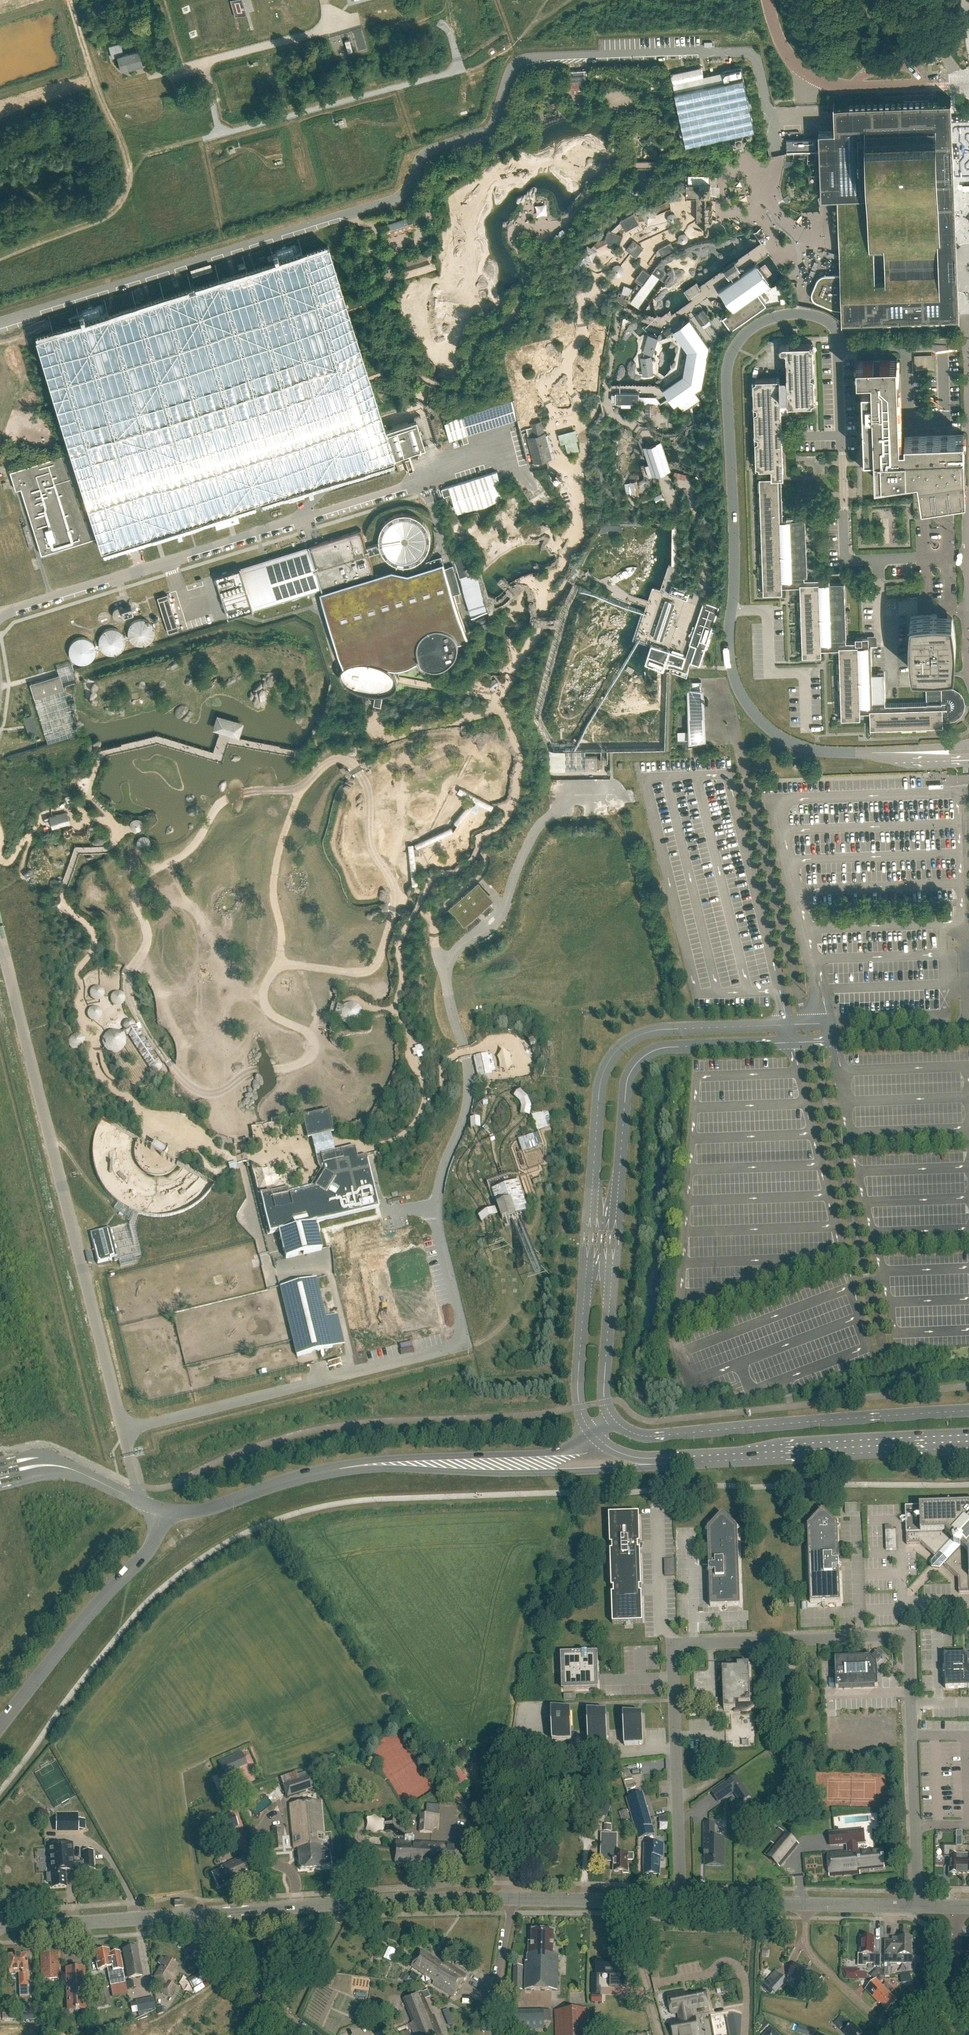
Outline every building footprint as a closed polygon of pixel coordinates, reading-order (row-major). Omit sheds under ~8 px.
[(234,17),(246,14),(242,0),(230,0),(234,17)] [(123,55),(120,43),(108,46),(111,58),(117,56),(120,69),(142,64),(139,51),(123,55)] [(671,73),(683,126),(679,127),(680,131),(681,136),(685,135),(687,144),(707,139),(706,139),(732,133),(736,151),(739,150),(743,149),(748,148),(749,148),(748,143),(757,141),(741,67),(722,72),(703,76),(701,67),(671,73)] [(588,86),(587,73),(570,74),(571,86),(588,86)] [(959,317),(960,317),(960,315),(960,314),(958,314),(958,300),(958,298),(957,296),(956,294),(954,293),(953,292),(951,291),(949,290),(947,290),(946,290),(945,290),(944,290),(943,289),(942,289),(941,288),(940,287),(939,287),(939,286),(939,285),(938,284),(938,283),(937,282),(937,281),(937,270),(936,254),(938,253),(939,252),(952,238),(954,237),(954,235),(955,232),(955,230),(950,101),(951,101),(951,98),(951,100),(950,100),(932,100),(904,101),(834,104),(834,102),(834,105),(835,105),(836,125),(836,129),(822,130),(819,130),(819,138),(820,152),(821,196),(839,196),(839,219),(840,221),(840,223),(841,224),(842,225),(843,227),(861,243),(862,244),(864,245),(865,246),(866,246),(867,246),(869,246),(870,246),(870,247),(870,249),(887,248),(887,247),(888,247),(888,250),(890,252),(891,253),(892,255),(895,256),(897,256),(898,256),(911,256),(912,269),(912,272),(912,273),(912,274),(912,275),(911,276),(911,277),(910,278),(910,279),(909,279),(908,280),(907,281),(906,281),(905,281),(904,282),(903,282),(888,282),(888,279),(871,280),(871,282),(871,283),(866,283),(865,283),(863,282),(862,282),(855,275),(854,274),(852,274),(851,273),(842,274),(826,274),(825,274),(822,275),(820,276),(818,278),(817,279),(816,281),(815,283),(814,288),(813,290),(812,293),(812,295),(813,297),(814,299),(815,301),(817,302),(829,306),(830,307),(833,308),(835,308),(836,309),(839,309),(841,309),(843,309),(843,318),(842,318),(842,319),(842,321),(843,321),(842,319),(882,318),(885,318),(903,317),(906,317),(924,316),(927,316),(959,315),(959,317)] [(816,154),(794,154),(794,159),(807,159),(807,166),(816,165),(816,154)] [(711,206),(713,206),(713,205),(706,205),(706,201),(706,193),(712,193),(711,186),(711,183),(711,176),(710,173),(688,173),(688,184),(686,184),(686,186),(686,197),(691,197),(696,197),(696,219),(704,219),(704,220),(713,220),(713,218),(711,218),(711,215),(711,213),(713,213),(713,212),(713,211),(711,211),(711,209),(711,206)] [(649,208),(643,213),(647,219),(653,215),(649,208)] [(634,212),(620,220),(626,229),(639,221),(634,212)] [(671,212),(669,213),(668,214),(667,216),(667,218),(668,220),(670,221),(673,222),(675,220),(677,218),(677,216),(676,214),(674,212),(672,212),(671,212)] [(408,218),(380,226),(383,236),(383,237),(389,236),(388,233),(401,229),(402,232),(414,228),(410,217),(408,218)] [(562,228),(553,236),(558,241),(562,237),(566,233),(562,228)] [(768,239),(761,228),(754,233),(761,243),(768,239)] [(609,230),(604,240),(618,246),(622,236),(609,230)] [(686,234),(685,233),(684,233),(683,233),(682,234),(680,234),(679,236),(679,237),(679,239),(679,240),(680,241),(681,242),(683,243),(684,242),(686,242),(687,241),(688,240),(688,238),(688,236),(687,235),(686,234)] [(632,238),(624,248),(631,253),(636,257),(644,248),(638,243),(632,238)] [(671,242),(658,249),(659,250),(662,257),(675,251),(671,244),(671,242)] [(587,244),(582,254),(584,254),(592,258),(593,258),(598,250),(592,247),(587,244)] [(122,541),(393,457),(424,447),(416,419),(384,428),(381,415),(369,379),(367,373),(365,367),(364,364),(348,312),(347,308),(345,303),(328,246),(35,337),(66,440),(69,450),(72,459),(70,453),(10,471),(9,471),(15,490),(20,488),(41,554),(62,548),(96,537),(97,540),(100,548),(122,541)] [(418,255),(400,261),(402,265),(403,268),(404,272),(406,276),(434,267),(429,251),(424,253),(420,254),(418,255)] [(592,258),(584,254),(580,266),(587,269),(592,258)] [(733,278),(734,279),(718,290),(720,292),(726,301),(733,310),(723,318),(724,319),(731,329),(766,305),(759,294),(771,285),(756,264),(756,263),(740,275),(739,274),(741,272),(738,267),(735,262),(734,261),(723,269),(724,270),(727,275),(730,279),(733,278)] [(617,262),(615,263),(613,265),(613,267),(613,269),(613,270),(615,272),(617,273),(620,273),(622,272),(624,270),(624,268),(624,265),(622,263),(620,262),(617,262)] [(661,285),(670,273),(657,265),(654,268),(650,274),(643,285),(631,302),(643,310),(652,298),(661,285)] [(643,285),(650,274),(643,268),(635,280),(638,282),(643,285)] [(699,287),(696,283),(685,291),(690,298),(696,294),(701,290),(699,287)] [(634,288),(624,285),(622,290),(621,292),(630,295),(634,288)] [(618,291),(615,301),(626,305),(630,295),(621,292),(618,291)] [(372,302),(370,297),(359,301),(358,299),(345,303),(347,308),(348,312),(361,308),(362,310),(373,307),(372,302)] [(695,315),(701,324),(710,318),(703,309),(695,315)] [(674,330),(673,331),(687,351),(683,375),(662,389),(664,391),(666,393),(669,398),(675,406),(678,404),(702,387),(709,346),(690,319),(687,321),(682,324),(678,327),(674,330)] [(673,331),(674,330),(671,326),(664,331),(666,335),(669,333),(673,331)] [(654,337),(648,335),(643,352),(653,355),(657,341),(658,338),(657,338),(654,337)] [(756,385),(753,385),(754,403),(757,403),(757,415),(754,415),(755,433),(758,433),(758,444),(755,444),(756,462),(759,462),(759,468),(772,468),(772,477),(779,477),(779,478),(784,477),(781,404),(812,403),(812,397),(815,397),(814,379),(811,379),(811,367),(814,367),(814,361),(813,350),(810,350),(810,343),(783,344),(782,344),(782,345),(781,345),(780,346),(780,347),(780,348),(780,349),(780,350),(781,350),(781,351),(782,351),(783,351),(786,351),(787,380),(780,380),(780,378),(756,379),(756,385)] [(912,351),(912,367),(932,367),(932,351),(912,351)] [(651,357),(641,358),(643,376),(653,374),(651,357)] [(873,374),(874,384),(862,385),(865,453),(876,453),(877,477),(875,477),(875,479),(914,473),(913,473),(918,472),(922,500),(966,493),(962,466),(960,455),(965,455),(964,432),(900,435),(897,357),(856,359),(857,375),(873,374)] [(384,362),(365,367),(367,373),(369,379),(388,374),(386,367),(384,362)] [(639,393),(616,393),(616,394),(616,401),(616,403),(621,403),(624,403),(628,403),(631,403),(635,403),(639,403),(639,396),(639,393)] [(660,404),(645,404),(644,409),(646,409),(646,414),(656,414),(656,410),(660,411),(660,404)] [(10,406),(0,434),(16,439),(21,426),(48,436),(53,422),(10,406)] [(466,417),(445,424),(450,439),(471,432),(466,417)] [(533,427),(527,428),(536,462),(547,459),(553,458),(550,446),(548,446),(544,432),(537,434),(536,430),(542,429),(541,426),(540,422),(532,424),(533,427)] [(565,443),(567,453),(579,450),(576,440),(578,440),(576,430),(558,434),(560,444),(565,443)] [(652,444),(645,446),(643,447),(649,464),(650,466),(653,476),(654,476),(658,474),(662,473),(668,471),(670,471),(668,465),(661,441),(657,442),(652,444)] [(496,503),(505,500),(500,482),(497,472),(442,489),(444,496),(451,494),(458,515),(496,503)] [(675,472),(675,473),(674,477),(677,478),(685,480),(686,476),(686,474),(675,472)] [(943,726),(943,721),(943,720),(948,720),(954,718),(959,715),(963,709),(964,703),(962,698),(959,693),(953,689),(947,688),(943,688),(942,670),(926,671),(926,687),(927,703),(885,704),(885,701),(884,673),(872,673),(871,646),(872,646),(878,646),(878,645),(875,645),(875,637),(862,637),(855,637),(856,641),(846,641),(846,638),(846,625),(844,582),(830,582),(829,578),(824,578),(804,579),(804,576),(807,575),(805,519),(780,520),(779,489),(779,478),(779,477),(772,477),(760,478),(763,594),(782,593),(782,587),(800,586),(802,656),(821,656),(821,655),(821,649),(828,649),(839,649),(841,719),(860,718),(860,712),(870,712),(870,728),(943,726)] [(637,481),(630,482),(630,483),(631,493),(635,493),(639,492),(637,483),(637,481)] [(657,495),(654,497),(654,498),(655,500),(656,502),(657,504),(660,502),(661,501),(665,499),(663,496),(662,493),(658,495),(657,495)] [(213,518),(216,529),(239,521),(236,511),(213,518)] [(383,525),(380,531),(379,537),(379,543),(367,547),(361,529),(313,544),(310,545),(308,545),(309,546),(241,567),(215,575),(229,617),(254,609),(322,589),(324,593),(322,594),(344,666),(342,669),(340,673),(340,676),(342,680),(344,683),(348,686),(350,687),(352,688),(354,689),(364,693),(375,694),(374,705),(377,705),(380,706),(381,706),(383,693),(386,692),(388,692),(391,691),(394,688),(396,686),(398,682),(397,678),(396,675),(394,672),(392,670),(390,669),(388,667),(389,661),(393,662),(397,662),(401,662),(405,661),(408,660),(411,658),(414,656),(419,654),(421,658),(425,662),(429,665),(434,666),(435,666),(441,666),(447,664),(452,661),(456,656),(458,649),(458,642),(467,639),(466,635),(453,593),(460,591),(452,565),(445,567),(444,563),(408,574),(403,573),(404,565),(410,565),(416,563),(422,559),(426,554),(429,549),(430,543),(430,536),(429,530),(426,525),(422,520),(417,517),(411,514),(404,514),(398,514),(392,517),(387,520),(383,525)] [(472,573),(466,553),(453,557),(459,577),(471,615),(488,610),(477,572),(472,573)] [(672,584),(671,584),(669,593),(669,594),(686,600),(687,600),(687,599),(688,599),(690,593),(691,591),(691,590),(690,590),(690,589),(673,583),(672,583),(672,584)] [(168,633),(178,629),(167,594),(157,597),(168,633)] [(127,597),(118,600),(120,607),(129,604),(127,597)] [(700,665),(717,613),(720,606),(719,606),(719,605),(705,600),(704,600),(703,600),(703,601),(689,643),(689,644),(690,644),(695,646),(690,661),(690,662),(691,662),(691,663),(692,663),(699,665),(700,665)] [(95,612),(99,620),(106,616),(102,609),(95,612)] [(478,626),(490,622),(488,615),(476,619),(478,626)] [(955,637),(953,618),(953,616),(952,615),(951,615),(950,615),(949,615),(948,615),(947,615),(946,615),(945,615),(944,615),(943,615),(942,615),(941,615),(940,615),(939,615),(938,615),(937,615),(933,615),(928,615),(924,615),(920,615),(916,616),(912,616),(912,617),(911,617),(911,618),(910,623),(909,633),(910,655),(912,665),(911,665),(912,669),(912,670),(913,670),(913,671),(914,671),(916,671),(918,671),(920,671),(922,671),(924,671),(926,671),(942,670),(948,670),(952,670),(952,669),(953,669),(954,669),(956,647),(956,645),(956,644),(956,642),(956,640),(955,639),(955,637)] [(651,644),(651,645),(645,662),(645,663),(646,663),(646,664),(657,667),(663,669),(664,669),(664,668),(666,662),(681,667),(682,667),(683,667),(683,666),(686,658),(686,657),(685,657),(685,656),(670,651),(670,650),(669,650),(652,644),(651,644)] [(58,667),(60,675),(63,685),(76,681),(74,670),(71,663),(58,667)] [(60,675),(30,684),(34,698),(64,689),(63,685),(60,675)] [(494,679),(489,684),(488,684),(492,689),(498,683),(497,682),(494,679)] [(691,718),(702,718),(701,681),(689,681),(689,682),(690,710),(691,718)] [(64,689),(34,698),(49,745),(80,735),(65,688),(64,689)] [(32,716),(23,718),(25,725),(26,728),(27,730),(28,735),(37,733),(32,716)] [(218,717),(214,728),(220,730),(225,731),(231,733),(237,735),(241,724),(218,717)] [(678,739),(703,738),(703,730),(678,731),(678,739)] [(359,764),(367,753),(362,749),(354,760),(359,764)] [(585,756),(585,750),(572,750),(549,750),(549,770),(565,771),(585,770),(585,756)] [(597,770),(597,756),(585,756),(585,770),(597,770)] [(375,760),(372,764),(378,769),(381,765),(375,760)] [(493,809),(495,806),(494,806),(461,788),(458,794),(473,802),(474,802),(476,803),(482,807),(490,811),(492,812),(493,809)] [(470,803),(454,822),(455,824),(456,824),(458,826),(471,811),(475,807),(474,806),(472,805),(471,804),(470,803)] [(475,807),(471,811),(476,815),(482,807),(476,803),(474,806),(475,807)] [(60,814),(56,815),(59,827),(69,824),(66,813),(60,814)] [(53,829),(59,827),(56,815),(45,819),(47,825),(51,824),(53,829)] [(134,819),(133,820),(132,821),(131,822),(130,824),(130,825),(131,827),(132,828),(133,829),(135,829),(136,829),(138,829),(139,828),(140,827),(141,825),(141,824),(141,822),(140,821),(139,820),(137,819),(136,819),(134,819)] [(486,821),(477,824),(480,832),(489,829),(486,821)] [(452,828),(451,827),(415,844),(416,846),(416,847),(417,849),(421,847),(454,833),(453,832),(452,830),(452,828)] [(145,848),(146,847),(147,847),(148,846),(149,845),(149,843),(149,842),(149,841),(149,840),(148,838),(147,838),(146,837),(145,836),(144,836),(142,836),(141,836),(140,837),(139,838),(138,838),(138,839),(138,840),(137,841),(137,842),(137,843),(138,844),(138,845),(139,846),(140,847),(141,848),(142,848),(144,848),(145,848)] [(414,846),(408,846),(412,885),(415,885),(418,885),(417,879),(415,856),(414,850),(414,848),(414,846)] [(449,907),(449,908),(473,887),(486,901),(462,922),(464,925),(494,897),(479,881),(479,880),(472,886),(449,907)] [(473,887),(449,908),(462,922),(486,901),(473,887)] [(103,993),(103,992),(102,990),(101,989),(100,988),(99,988),(97,987),(96,987),(95,988),(93,989),(92,990),(92,991),(91,992),(91,994),(92,995),(92,997),(94,998),(95,998),(96,999),(98,999),(99,999),(100,998),(101,997),(102,996),(102,995),(103,994),(103,993)] [(124,999),(124,997),(123,996),(122,994),(121,993),(120,993),(118,993),(117,993),(115,993),(114,994),(113,995),(112,996),(112,998),(112,1000),(112,1001),(113,1002),(114,1003),(115,1004),(117,1005),(118,1005),(120,1004),(121,1004),(122,1003),(123,1001),(124,1000),(124,999)] [(359,1005),(356,1003),(354,1003),(352,1003),(349,1003),(346,1004),(343,1007),(338,1005),(337,1009),(335,1013),(341,1015),(342,1018),(344,1021),(346,1023),(349,1024),(352,1024),(355,1024),(358,1022),(360,1020),(362,1017),(363,1014),(362,1011),(361,1008),(359,1005)] [(89,1011),(89,1013),(89,1014),(89,1015),(90,1017),(90,1018),(92,1019),(93,1019),(95,1019),(96,1019),(97,1019),(98,1018),(99,1017),(100,1016),(101,1014),(101,1013),(100,1012),(100,1010),(99,1009),(98,1008),(96,1008),(95,1007),(94,1008),(92,1008),(91,1009),(90,1010),(89,1011)] [(103,1046),(104,1048),(107,1051),(110,1052),(111,1053),(115,1053),(120,1052),(124,1049),(126,1045),(126,1040),(126,1037),(128,1035),(148,1068),(152,1073),(155,1073),(159,1072),(162,1069),(162,1064),(138,1028),(134,1023),(133,1020),(131,1020),(128,1019),(126,1021),(123,1023),(123,1026),(125,1029),(122,1031),(118,1030),(113,1030),(109,1031),(106,1033),(103,1036),(102,1039),(102,1042),(103,1046)] [(80,1035),(76,1034),(73,1035),(71,1037),(70,1040),(70,1043),(71,1045),(73,1047),(76,1048),(80,1048),(82,1046),(84,1043),(84,1042),(83,1038),(82,1036),(80,1035)] [(425,1056),(422,1044),(415,1046),(416,1048),(413,1049),(415,1056),(418,1055),(418,1058),(425,1056)] [(479,1079),(495,1076),(490,1052),(474,1056),(479,1079)] [(545,1109),(532,1114),(538,1130),(539,1130),(547,1127),(554,1125),(548,1108),(545,1109)] [(328,1111),(302,1116),(308,1138),(312,1137),(314,1146),(316,1155),(320,1154),(321,1155),(322,1155),(322,1154),(329,1152),(329,1153),(334,1152),(334,1151),(332,1143),(330,1132),(333,1132),(329,1116),(328,1111)] [(538,1132),(519,1138),(519,1140),(523,1151),(542,1145),(542,1144),(538,1132)] [(150,1150),(163,1157),(168,1150),(154,1142),(150,1150)] [(329,1152),(322,1154),(322,1155),(321,1155),(326,1178),(320,1187),(314,1188),(289,1194),(288,1194),(281,1196),(280,1196),(273,1198),(272,1198),(271,1192),(270,1191),(260,1194),(260,1195),(270,1234),(279,1232),(286,1259),(322,1250),(315,1223),(379,1207),(368,1164),(366,1155),(357,1157),(355,1147),(341,1150),(340,1150),(334,1151),(334,1152),(329,1153),(329,1152)] [(252,1167),(251,1166),(257,1190),(259,1189),(261,1188),(264,1188),(266,1188),(268,1187),(270,1186),(273,1187),(274,1184),(276,1182),(278,1180),(281,1179),(280,1177),(280,1175),(280,1173),(276,1172),(273,1170),(271,1169),(268,1167),(265,1168),(261,1168),(257,1168),(254,1167),(252,1167)] [(501,1186),(492,1189),(500,1212),(501,1215),(502,1219),(511,1216),(519,1213),(529,1210),(527,1205),(526,1203),(518,1180),(509,1183),(504,1185),(501,1186)] [(126,1217),(129,1211),(127,1210),(125,1209),(122,1207),(120,1206),(118,1204),(114,1210),(126,1217)] [(130,1224),(110,1229),(117,1258),(113,1259),(114,1262),(119,1260),(121,1266),(136,1263),(135,1257),(141,1255),(134,1227),(138,1215),(136,1214),(134,1213),(130,1224)] [(113,1259),(117,1258),(110,1229),(102,1231),(90,1234),(97,1263),(113,1259)] [(280,1287),(280,1288),(288,1322),(292,1340),(294,1346),(294,1345),(297,1356),(332,1348),(325,1318),(316,1279),(280,1288),(280,1287)] [(905,1507),(906,1545),(920,1544),(935,1558),(936,1562),(939,1565),(942,1565),(958,1579),(958,1593),(968,1593),(968,1504),(905,1507)] [(810,1604),(840,1602),(837,1525),(822,1510),(807,1526),(810,1604)] [(613,1625),(643,1624),(639,1514),(609,1516),(613,1625)] [(710,1607),(740,1606),(737,1533),(740,1531),(737,1529),(722,1514),(707,1530),(705,1533),(707,1535),(710,1607)] [(886,1550),(897,1550),(896,1530),(892,1530),(891,1526),(885,1526),(886,1550)] [(670,1556),(661,1556),(661,1571),(671,1571),(670,1556)] [(836,1689),(878,1687),(877,1665),(883,1659),(875,1651),(869,1658),(835,1659),(836,1689)] [(588,1655),(588,1653),(582,1653),(582,1656),(562,1656),(564,1691),(598,1689),(596,1655),(588,1655)] [(968,1689),(968,1654),(945,1655),(945,1669),(944,1669),(944,1675),(945,1675),(946,1689),(968,1689)] [(750,1702),(749,1664),(737,1665),(737,1668),(722,1669),(724,1710),(734,1709),(734,1712),(736,1712),(738,1712),(742,1711),(746,1710),(750,1708),(753,1706),(753,1703),(753,1702),(750,1702)] [(572,1743),(571,1709),(551,1708),(552,1742),(559,1743),(572,1743)] [(608,1748),(607,1712),(587,1710),(589,1747),(599,1748),(608,1748)] [(644,1746),(643,1715),(623,1713),(624,1747),(644,1746)] [(241,1753),(219,1763),(224,1775),(246,1765),(241,1753)] [(315,1789),(309,1771),(297,1774),(296,1772),(280,1778),(283,1785),(282,1785),(287,1798),(315,1789)] [(699,1775),(687,1780),(689,1784),(701,1780),(699,1775)] [(736,1776),(721,1786),(728,1796),(733,1792),(736,1796),(746,1789),(736,1776)] [(639,1839),(642,1838),(655,1834),(643,1795),(627,1799),(639,1839)] [(320,1853),(320,1847),(323,1842),(320,1802),(290,1805),(294,1849),(298,1849),(300,1870),(322,1868),(322,1867),(331,1867),(330,1853),(320,1853)] [(78,1819),(78,1813),(56,1813),(56,1833),(78,1832),(78,1830),(85,1830),(85,1819),(78,1819)] [(216,1836),(238,1826),(232,1814),(210,1824),(216,1836)] [(433,1834),(434,1832),(434,1830),(435,1829),(437,1829),(439,1829),(440,1815),(420,1814),(419,1833),(433,1834)] [(706,1857),(705,1864),(705,1866),(712,1866),(724,1866),(724,1839),(715,1839),(715,1837),(715,1823),(704,1823),(703,1852),(704,1852),(704,1853),(706,1853),(706,1856),(704,1856),(704,1857),(706,1857)] [(274,1850),(283,1850),(281,1828),(272,1829),(274,1850)] [(779,1867),(798,1844),(781,1830),(771,1843),(776,1847),(767,1857),(779,1867)] [(830,1834),(832,1834),(833,1846),(844,1845),(848,1844),(849,1851),(849,1854),(843,1855),(843,1852),(827,1853),(829,1877),(860,1874),(860,1871),(885,1869),(883,1851),(859,1853),(859,1850),(857,1850),(856,1844),(866,1843),(866,1842),(864,1842),(863,1830),(829,1833),(830,1834)] [(633,1861),(634,1854),(617,1854),(617,1835),(602,1834),(601,1862),(614,1862),(614,1872),(623,1872),(623,1874),(629,1874),(629,1870),(628,1870),(628,1860),(633,1861)] [(414,1842),(414,1836),(412,1835),(407,1835),(405,1836),(405,1842),(397,1841),(396,1863),(427,1864),(427,1867),(460,1869),(461,1844),(414,1842)] [(74,1863),(72,1843),(47,1845),(49,1873),(51,1873),(51,1875),(47,1875),(47,1883),(51,1883),(52,1888),(66,1887),(65,1872),(74,1871),(74,1866),(84,1866),(84,1870),(94,1870),(93,1850),(83,1851),(84,1863),(74,1863)] [(663,1858),(664,1845),(645,1844),(644,1864),(645,1864),(645,1874),(659,1875),(660,1857),(663,1858)] [(963,1874),(963,1846),(945,1846),(945,1857),(950,1857),(950,1873),(963,1874)] [(252,1875),(243,1857),(235,1861),(236,1863),(212,1874),(218,1888),(231,1882),(232,1884),(252,1875)] [(553,1955),(554,1931),(532,1930),(531,1942),(529,1942),(528,1954),(527,1954),(527,1962),(525,1962),(525,1990),(557,1991),(558,1955),(553,1955)] [(880,1966),(880,1954),(874,1954),(874,1937),(861,1937),(861,1954),(867,1954),(867,1963),(874,1963),(874,1966),(880,1966)] [(913,1955),(912,1955),(912,1938),(898,1937),(898,1941),(885,1941),(885,1964),(913,1964),(913,1955)] [(128,1979),(142,1977),(136,1948),(123,1950),(128,1979)] [(109,1955),(108,1951),(95,1954),(98,1970),(107,1969),(110,1986),(112,1997),(127,1994),(125,1984),(119,1953),(109,1955)] [(443,1966),(422,1952),(412,1967),(434,1981),(433,1984),(454,1997),(466,1977),(445,1962),(443,1966)] [(55,1955),(55,1954),(41,1955),(43,1980),(58,1979),(57,1969),(60,1969),(59,1955),(55,1955)] [(28,1986),(27,1973),(27,1955),(9,1956),(9,1974),(19,1973),(19,1987),(28,1986)] [(165,1960),(161,1958),(158,1964),(161,1966),(154,1978),(165,1985),(160,1992),(170,1998),(176,1987),(171,1984),(176,1974),(174,1973),(178,1966),(166,1959),(165,1960)] [(597,1974),(599,1974),(612,1974),(612,1976),(613,1976),(613,1985),(627,1986),(627,1977),(620,1977),(620,1973),(620,1960),(614,1960),(614,1958),(604,1958),(603,1960),(597,1960),(597,1974)] [(815,1989),(821,1976),(795,1963),(789,1976),(799,1981),(796,1988),(803,1992),(806,1985),(815,1989)] [(523,1990),(523,1966),(514,1966),(513,1990),(523,1990)] [(884,1987),(880,1983),(883,1980),(884,1973),(879,1968),(871,1976),(876,1981),(866,1990),(873,1998),(874,1997),(887,2010),(897,2001),(889,1993),(893,1990),(887,1983),(884,1987)] [(82,1988),(81,1969),(67,1970),(68,1985),(67,1985),(67,1989),(68,1989),(69,2011),(85,2011),(84,1988),(82,1988)] [(776,1993),(787,1981),(780,1974),(776,1970),(764,1983),(764,1989),(770,1995),(774,1991),(776,1993)] [(843,1971),(847,1980),(859,1980),(859,1979),(866,1979),(867,1978),(867,1972),(859,1972),(859,1971),(843,1971)] [(203,1972),(202,1972),(188,1981),(192,1988),(207,1979),(203,1973),(203,1972)] [(416,1982),(420,1976),(413,1972),(410,1977),(416,1982)] [(428,1991),(422,1993),(404,2000),(413,2023),(411,2024),(415,2034),(441,2034),(434,2015),(432,2015),(425,1999),(430,1997),(428,1991)] [(667,1994),(671,2013),(672,2013),(672,2014),(679,2013),(680,2021),(671,2023),(673,2034),(699,2034),(696,2018),(691,2019),(690,2010),(708,2006),(706,1992),(685,1996),(684,1991),(667,1994)] [(108,1993),(100,1995),(102,2006),(110,2005),(108,1993)] [(137,2013),(156,2009),(153,1997),(135,2001),(137,2013)] [(115,2018),(127,2014),(125,2005),(112,2009),(115,2018)] [(589,2009),(555,2010),(555,2034),(590,2034),(589,2009)] [(548,2028),(548,2022),(550,2022),(550,2011),(545,2010),(515,2011),(515,2024),(525,2023),(525,2030),(545,2029),(545,2028),(548,2028)] [(842,2016),(834,2024),(840,2030),(842,2028),(845,2031),(844,2033),(846,2034),(862,2034),(852,2024),(851,2025),(842,2016)] [(144,2034),(164,2034),(151,2026),(144,2034)]
